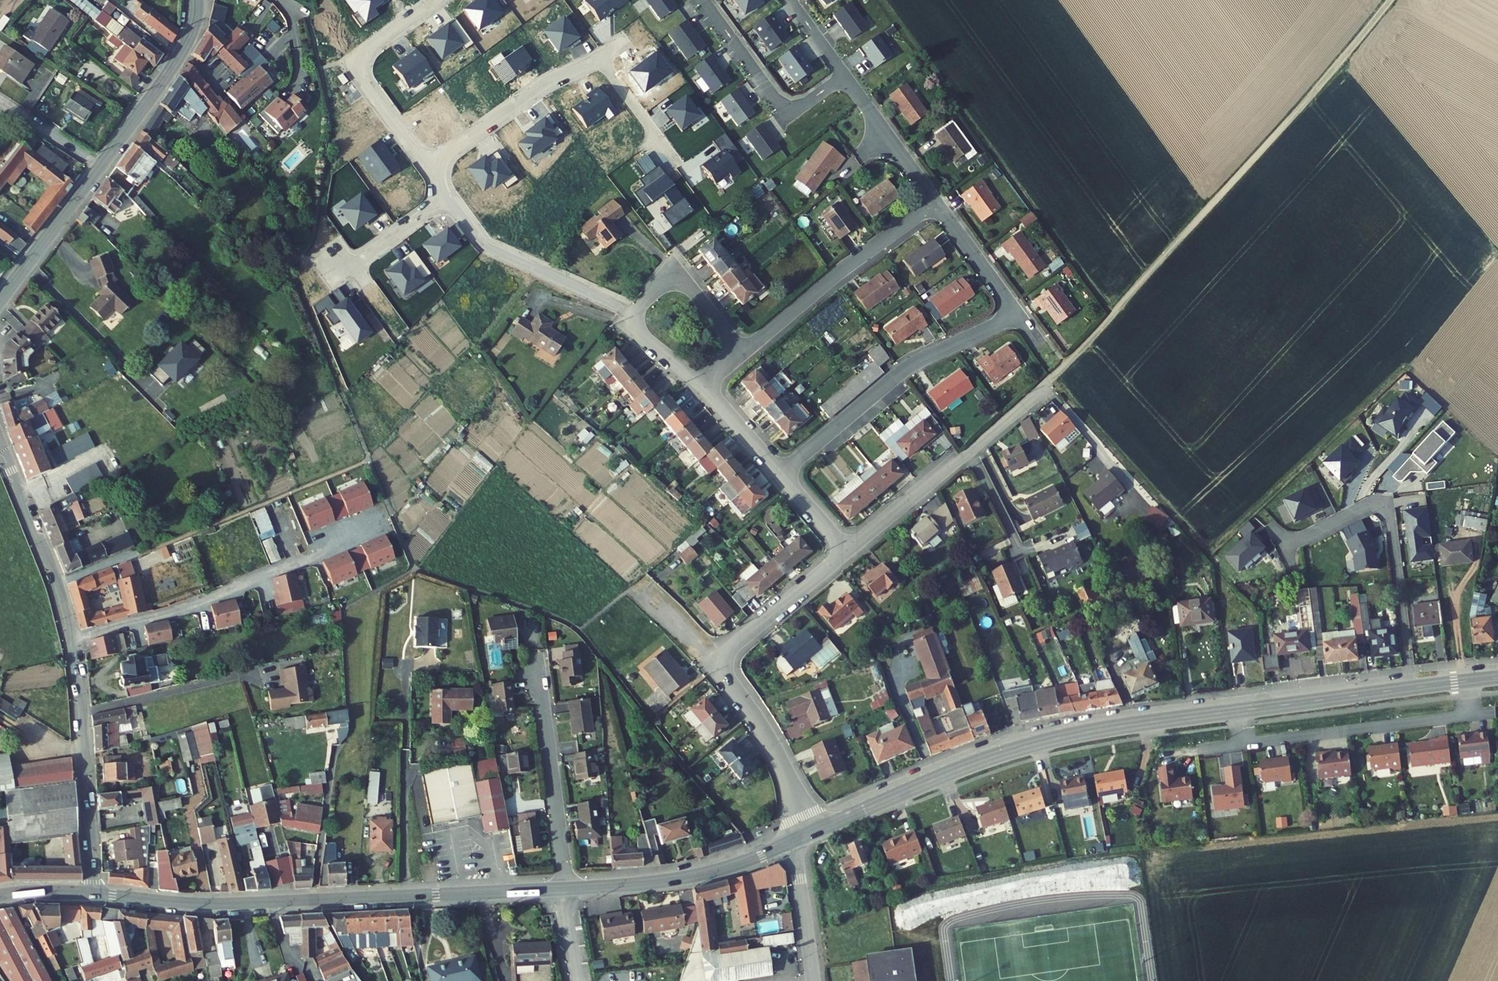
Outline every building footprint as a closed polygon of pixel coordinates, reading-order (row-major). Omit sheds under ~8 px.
[(129,11),(134,14),(143,2),(141,0),(138,0),(129,11)] [(352,15),(361,27),(372,19),(371,17),(377,13),(374,8),(385,0),(348,0),(357,11),(352,15)] [(463,9),(478,30),(501,13),(499,10),(505,5),(501,0),(478,0),(474,3),(473,2),(463,9)] [(628,0),(589,0),(587,2),(600,20),(628,0)] [(673,0),(646,0),(660,19),(677,7),(673,0)] [(760,0),(734,0),(744,14),(761,2),(760,0)] [(134,14),(172,43),(179,30),(143,2),(134,14)] [(868,26),(850,2),(833,14),(851,39),(868,26)] [(59,33),(63,27),(64,28),(69,22),(50,9),(30,39),(49,52),(61,34),(59,33)] [(210,19),(225,22),(227,13),(212,9),(210,19)] [(162,56),(136,36),(135,37),(104,13),(96,22),(112,35),(121,42),(125,45),(147,62),(154,68),(162,56)] [(789,37),(772,14),(753,27),(770,51),(789,37)] [(0,20),(0,31),(1,31),(10,20),(4,15),(0,20)] [(435,33),(427,38),(442,58),(461,44),(465,50),(474,43),(455,18),(444,26),(445,27),(436,34),(435,33)] [(544,32),(558,52),(570,43),(573,47),(581,42),(563,18),(544,32)] [(217,52),(240,75),(260,55),(249,44),(239,55),(235,50),(248,37),(237,27),(233,30),(225,22),(210,19),(210,26),(227,42),(217,52)] [(687,60),(706,46),(687,20),(669,34),(687,60)] [(227,42),(210,26),(192,53),(206,63),(217,52),(227,42)] [(121,42),(112,35),(108,41),(117,48),(121,42)] [(876,67),(892,55),(877,35),(858,48),(863,55),(866,53),(876,67)] [(162,45),(166,41),(159,36),(156,40),(162,45)] [(114,59),(126,68),(118,78),(132,88),(140,78),(137,76),(147,62),(125,45),(114,59)] [(532,60),(522,46),(504,59),(500,53),(489,62),(493,67),(489,70),(496,80),(500,78),(505,85),(515,77),(513,75),(517,72),(519,74),(526,69),(524,66),(532,60)] [(813,70),(796,46),(779,58),(795,82),(813,70)] [(20,84),(32,66),(4,47),(0,53),(0,70),(20,84)] [(393,66),(408,88),(422,78),(424,80),(433,73),(415,47),(406,54),(409,59),(403,62),(401,60),(393,66)] [(629,71),(644,92),(670,73),(653,50),(644,57),(647,61),(641,65),(639,63),(629,71)] [(730,81),(716,62),(718,61),(713,54),(694,67),(713,93),(730,81)] [(227,92),(242,110),(273,82),(262,70),(268,63),(260,55),(240,75),(242,77),(227,92)] [(197,71),(187,62),(178,76),(204,108),(216,99),(195,75),(197,71)] [(348,81),(342,73),(337,77),(343,84),(348,81)] [(159,105),(185,124),(189,118),(194,122),(204,108),(178,76),(159,105)] [(890,96),(911,125),(926,113),(906,85),(890,96)] [(755,112),(737,88),(720,101),(738,125),(755,112)] [(582,102),(573,109),(587,128),(605,114),(609,119),(617,113),(599,89),(588,97),(589,98),(583,102),(582,102)] [(63,109),(85,123),(96,107),(74,92),(63,109)] [(277,97),(259,114),(278,134),(289,123),(291,126),(306,112),(299,104),(300,102),(293,95),(288,100),(289,103),(285,104),(277,97)] [(216,99),(204,108),(217,125),(230,142),(246,130),(219,96),(216,99)] [(685,97),(664,113),(669,121),(672,118),(682,132),(691,125),(690,124),(700,116),(685,97)] [(141,132),(151,140),(164,121),(167,123),(171,118),(183,126),(185,124),(159,105),(141,132)] [(204,108),(194,122),(210,134),(217,125),(204,108)] [(528,137),(519,144),(529,158),(547,145),(555,146),(557,138),(563,133),(549,114),(534,125),(535,127),(526,134),(528,137)] [(967,161),(976,154),(952,120),(934,133),(954,161),(963,155),(967,161)] [(780,147),(763,123),(746,135),(763,159),(780,147)] [(132,145),(141,153),(145,148),(173,170),(179,163),(151,140),(141,132),(132,145)] [(736,165),(744,159),(725,133),(713,141),(721,152),(703,166),(716,184),(729,174),(732,178),(741,172),(736,165)] [(52,186),(23,224),(35,234),(74,184),(61,174),(67,166),(42,146),(36,154),(16,138),(0,159),(0,190),(6,182),(11,186),(20,174),(15,170),(22,162),(52,186)] [(370,169),(380,183),(399,169),(389,156),(391,155),(380,140),(360,154),(363,159),(361,160),(369,170),(370,169)] [(813,193),(831,169),(835,172),(845,160),(823,143),(808,162),(800,173),(795,180),(797,181),(811,192),(813,193)] [(141,153),(132,145),(107,179),(126,194),(128,196),(153,161),(141,153)] [(475,178),(483,190),(492,184),(494,187),(501,182),(506,189),(518,180),(497,151),(478,164),(476,161),(469,167),(476,178),(475,178)] [(808,162),(806,160),(798,171),(800,173),(808,162)] [(693,212),(659,166),(639,180),(644,186),(634,193),(645,208),(663,194),(672,207),(661,215),(671,228),(693,212)] [(126,194),(107,179),(92,199),(114,215),(120,207),(121,206),(121,205),(120,204),(119,203),(126,194)] [(807,196),(811,192),(797,181),(793,186),(807,196)] [(860,200),(871,216),(898,197),(886,181),(860,200)] [(969,204),(981,221),(999,208),(986,190),(987,189),(982,181),(961,196),(967,206),(969,204)] [(142,202),(137,196),(132,200),(138,206),(142,202)] [(359,196),(340,210),(354,229),(366,221),(368,223),(376,217),(359,196)] [(622,236),(611,223),(623,214),(613,200),(598,212),(600,215),(596,218),(595,217),(579,229),(588,241),(596,235),(606,249),(622,236)] [(149,219),(154,215),(142,202),(138,206),(149,219)] [(855,228),(838,203),(821,215),(839,239),(855,228)] [(94,226),(101,217),(86,207),(81,214),(94,226)] [(1019,220),(1023,227),(1035,221),(1031,213),(1019,220)] [(82,225),(87,220),(81,215),(76,221),(82,225)] [(1029,226),(1036,234),(1042,230),(1036,221),(1029,226)] [(6,244),(5,245),(17,256),(27,244),(0,223),(0,238),(6,244)] [(464,234),(455,223),(434,239),(433,238),(424,245),(436,262),(458,246),(454,241),(464,234)] [(1028,278),(1045,266),(1020,232),(1001,246),(1007,253),(1009,252),(1028,278)] [(698,251),(709,264),(723,253),(712,240),(698,251)] [(915,277),(944,256),(932,240),(904,261),(915,277)] [(428,276),(431,274),(411,246),(395,257),(397,260),(391,264),(389,261),(382,267),(390,279),(388,281),(394,289),(398,286),(405,295),(416,287),(414,285),(428,275),(428,276)] [(734,267),(723,253),(709,264),(720,278),(734,267)] [(103,320),(114,308),(121,315),(133,303),(114,284),(117,281),(114,277),(113,273),(114,273),(107,254),(90,261),(97,279),(100,278),(103,288),(102,289),(105,292),(102,295),(90,308),(103,320)] [(734,267),(720,278),(731,292),(745,281),(734,267)] [(1068,279),(1073,275),(1068,269),(1064,273),(1068,279)] [(867,311),(898,288),(886,273),(880,277),(879,275),(854,294),(867,311)] [(745,281),(731,292),(742,306),(755,295),(763,289),(752,275),(745,281)] [(955,282),(929,301),(942,318),(973,295),(961,279),(956,284),(955,282)] [(1074,311),(1061,293),(1062,292),(1057,285),(1036,300),(1042,309),(1044,308),(1056,325),(1074,311)] [(312,306),(316,316),(324,309),(327,314),(325,316),(332,326),(340,320),(356,342),(369,333),(346,300),(336,308),(327,296),(337,289),(337,288),(312,306)] [(337,289),(327,296),(336,308),(346,300),(337,289)] [(755,295),(760,301),(768,294),(763,289),(755,295)] [(45,334),(62,318),(48,304),(31,321),(32,323),(26,329),(43,345),(49,338),(45,334)] [(896,345),(918,329),(920,331),(926,326),(913,308),(884,329),(896,345)] [(523,340),(524,338),(554,357),(565,339),(548,328),(551,323),(538,315),(531,325),(521,318),(511,333),(523,340)] [(27,359),(35,350),(36,351),(43,345),(26,329),(20,334),(19,333),(6,346),(2,355),(5,382),(27,372),(27,359)] [(173,373),(179,379),(196,360),(195,359),(204,350),(194,341),(186,350),(181,344),(175,350),(172,346),(165,353),(169,357),(163,362),(162,361),(150,374),(161,386),(170,377),(173,373)] [(879,346),(868,354),(874,361),(878,367),(889,358),(879,346)] [(1006,346),(989,359),(986,355),(977,362),(994,384),(1001,379),(1000,378),(1019,364),(1006,346)] [(611,375),(625,363),(614,350),(594,366),(599,372),(605,367),(611,375)] [(874,361),(820,407),(829,418),(883,373),(878,367),(874,361)] [(616,381),(622,388),(636,376),(625,363),(611,375),(616,381)] [(772,380),(760,366),(754,371),(766,385),(772,380)] [(752,397),(766,385),(754,371),(741,383),(752,397)] [(972,388),(959,371),(928,393),(941,411),(972,388)] [(608,387),(616,381),(611,375),(604,381),(604,382),(608,387)] [(636,376),(622,388),(633,401),(647,390),(636,376)] [(772,380),(766,385),(752,397),(763,410),(777,398),(784,392),(773,379),(772,380)] [(641,411),(645,415),(652,408),(659,403),(647,390),(633,401),(628,405),(636,415),(641,411)] [(1388,433),(1397,439),(1403,429),(1400,428),(1406,419),(1411,411),(1413,413),(1419,404),(1405,394),(1399,404),(1395,402),(1389,412),(1384,409),(1375,422),(1389,432),(1388,433)] [(659,403),(652,408),(664,422),(678,410),(666,397),(659,403)] [(788,411),(777,398),(763,410),(774,423),(788,411)] [(13,402),(0,405),(0,408),(7,432),(49,410),(44,401),(27,410),(25,407),(16,412),(13,402)] [(796,405),(788,411),(774,423),(786,436),(807,418),(796,405)] [(925,408),(917,415),(922,421),(930,415),(925,408)] [(7,432),(13,447),(15,446),(18,454),(17,455),(24,472),(25,472),(28,479),(28,480),(49,472),(48,471),(35,438),(33,431),(47,424),(50,430),(51,433),(59,429),(49,410),(42,414),(29,421),(28,421),(7,432)] [(678,410),(664,422),(674,435),(688,423),(678,410)] [(645,415),(641,411),(636,415),(640,419),(645,415)] [(1073,427),(1059,412),(1038,431),(1052,447),(1073,427)] [(917,415),(903,426),(920,447),(934,435),(936,438),(943,433),(930,415),(922,421),(917,415)] [(1029,441),(1039,436),(1030,418),(1019,424),(1029,441)] [(898,420),(879,436),(884,443),(903,426),(898,420)] [(1442,422),(1394,476),(1402,483),(1412,471),(1410,469),(1414,464),(1426,475),(1436,464),(1431,459),(1455,433),(1442,422)] [(678,454),(686,448),(700,437),(688,423),(674,435),(667,441),(678,454)] [(868,423),(855,435),(858,439),(872,428),(868,423)] [(33,431),(35,438),(50,430),(47,424),(33,431)] [(903,426),(884,443),(900,463),(920,447),(903,426)] [(52,451),(59,465),(96,447),(89,433),(52,451)] [(922,450),(936,438),(934,435),(920,447),(922,450)] [(686,448),(697,462),(711,450),(700,437),(686,448)] [(1364,452),(1354,441),(1326,466),(1345,487),(1354,479),(1350,475),(1360,467),(1358,465),(1361,462),(1357,458),(1364,452)] [(711,450),(697,462),(708,476),(716,469),(729,457),(718,444),(711,450)] [(1029,464),(1020,445),(1002,455),(1005,461),(1008,467),(1011,473),(1029,464)] [(872,467),(888,486),(902,475),(886,456),(872,467)] [(729,457),(716,469),(727,482),(741,471),(729,457)] [(103,478),(96,464),(66,479),(73,494),(103,478)] [(872,467),(859,478),(875,497),(888,486),(872,467)] [(1099,511),(1117,495),(1118,497),(1125,491),(1107,470),(1098,477),(1101,481),(1085,494),(1099,511)] [(741,471),(727,482),(719,489),(730,502),(752,484),(741,471)] [(846,489),(862,508),(875,497),(859,478),(846,489)] [(376,503),(367,482),(343,492),(352,514),(361,511),(361,509),(376,503)] [(741,516),(763,498),(752,484),(730,502),(741,516)] [(678,501),(682,497),(669,485),(665,490),(678,501)] [(1064,505),(1054,487),(1024,502),(1033,520),(1064,505)] [(846,489),(832,500),(848,520),(862,508),(846,489)] [(954,498),(967,526),(986,518),(973,489),(954,498)] [(1312,491),(1287,504),(1296,521),(1306,516),(1305,515),(1309,513),(1310,514),(1321,509),(1312,491)] [(67,497),(71,505),(77,503),(73,494),(67,497)] [(329,497),(305,507),(313,529),(329,522),(329,523),(338,520),(329,497)] [(1467,513),(1470,501),(1464,500),(1462,512),(1467,513)] [(39,512),(43,521),(61,513),(57,502),(39,512)] [(77,503),(71,505),(77,521),(83,519),(77,503)] [(953,522),(946,505),(930,518),(929,516),(909,533),(922,549),(953,522)] [(128,532),(117,506),(106,510),(111,521),(103,525),(109,540),(128,532)] [(772,507),(761,516),(768,525),(779,516),(772,507)] [(1431,536),(1428,508),(1405,511),(1408,537),(1411,536),(1412,543),(1409,543),(1411,562),(1434,559),(1432,545),(1422,547),(1421,537),(1431,536)] [(1163,526),(1167,519),(1154,511),(1150,518),(1163,526)] [(1487,521),(1488,517),(1467,513),(1462,512),(1461,517),(1467,518),(1487,521)] [(69,531),(61,513),(43,521),(52,541),(66,535),(65,533),(69,531)] [(1456,526),(1465,528),(1467,518),(1461,517),(1458,516),(1456,526)] [(1467,518),(1465,528),(1486,532),(1487,521),(1467,518)] [(1089,535),(1082,520),(1078,522),(1084,537),(1089,535)] [(1169,528),(1172,537),(1182,533),(1175,525),(1169,528)] [(698,542),(696,539),(706,531),(702,527),(685,541),(691,548),(698,542)] [(958,535),(955,527),(950,529),(953,537),(958,535)] [(1368,531),(1348,541),(1356,558),(1355,559),(1357,572),(1378,570),(1376,552),(1371,540),(1372,540),(1368,531)] [(54,548),(65,575),(134,546),(128,532),(109,540),(82,551),(77,539),(69,542),(66,535),(52,541),(54,548)] [(1265,551),(1251,536),(1226,558),(1240,573),(1265,551)] [(371,569),(395,558),(386,537),(370,544),(370,543),(361,546),(371,569)] [(798,538),(785,549),(796,563),(810,552),(798,538)] [(677,548),(682,554),(680,556),(686,564),(696,555),(691,548),(685,541),(677,548)] [(1440,546),(1442,567),(1472,563),(1470,542),(1440,546)] [(1054,572),(1066,567),(1067,570),(1083,563),(1074,543),(1059,549),(1060,550),(1053,553),(1052,552),(1039,558),(1048,579),(1056,576),(1054,572)] [(785,549),(771,560),(783,574),(796,563),(785,549)] [(332,585),(356,574),(348,553),(332,560),(332,559),(323,562),(332,585)] [(771,560),(758,571),(770,585),(783,574),(771,560)] [(992,572),(1004,600),(1013,596),(1013,598),(1016,596),(1016,595),(1024,592),(1018,577),(1016,572),(1019,571),(1015,563),(992,572)] [(742,580),(733,588),(737,592),(746,603),(755,595),(756,597),(770,585),(758,571),(753,565),(739,576),(742,580)] [(868,587),(876,597),(887,589),(889,591),(898,583),(883,565),(863,582),(866,584),(865,585),(867,588),(868,587)] [(91,617),(85,593),(115,581),(111,568),(68,585),(80,630),(145,613),(139,590),(136,577),(120,581),(125,606),(118,607),(119,609),(91,617)] [(963,577),(965,582),(975,578),(973,572),(963,577)] [(279,606),(305,600),(302,586),(300,587),(297,574),(275,579),(279,595),(277,596),(279,606)] [(975,578),(965,582),(958,585),(964,598),(983,590),(978,577),(975,578)] [(1102,595),(1096,581),(1076,590),(1086,611),(1098,606),(1095,598),(1102,595)] [(1319,607),(1316,584),(1308,585),(1309,589),(1311,607),(1311,608),(1319,607)] [(1299,591),(1301,608),(1311,607),(1309,589),(1299,591)] [(698,605),(716,626),(732,613),(714,592),(698,605)] [(746,603),(737,592),(731,597),(741,609),(747,604),(746,603)] [(819,612),(835,631),(854,615),(857,619),(863,613),(848,594),(831,609),(828,605),(819,612)] [(1095,598),(1098,606),(1106,602),(1102,595),(1095,598)] [(1351,596),(1352,611),(1360,611),(1358,595),(1351,596)] [(1470,616),(1474,645),(1494,643),(1491,620),(1492,620),(1491,610),(1484,611),(1487,597),(1474,595),(1470,616)] [(217,631),(241,625),(236,601),(211,607),(217,631)] [(1211,601),(1179,605),(1182,623),(1182,627),(1194,625),(1194,624),(1213,621),(1211,601)] [(1412,607),(1414,628),(1442,625),(1440,604),(1412,607)] [(1179,605),(1172,606),(1174,624),(1182,623),(1179,605)] [(1320,618),(1319,607),(1311,608),(1313,619),(1320,618)] [(1372,643),(1374,656),(1396,653),(1393,631),(1371,634),(1368,610),(1360,611),(1364,642),(1364,644),(1372,643)] [(1355,631),(1339,633),(1340,643),(1342,662),(1359,660),(1357,643),(1364,642),(1360,611),(1352,611),(1355,631)] [(333,625),(341,624),(341,612),(333,612),(333,625)] [(502,650),(517,648),(513,615),(486,619),(489,637),(492,636),(493,644),(500,643),(500,646),(502,646),(502,650)] [(437,648),(437,619),(415,618),(415,648),(437,648)] [(1322,635),(1320,618),(1313,619),(1314,631),(1315,639),(1323,638),(1322,635)] [(149,647),(172,642),(168,621),(145,627),(149,647)] [(1066,624),(1069,631),(1074,628),(1072,622),(1066,624)] [(810,658),(821,648),(817,644),(816,642),(811,636),(807,631),(795,641),(789,646),(787,644),(778,652),(782,656),(779,658),(777,665),(787,677),(810,658)] [(1232,664),(1255,661),(1251,631),(1228,633),(1230,647),(1229,647),(1229,651),(1231,650),(1232,664)] [(1309,632),(1274,636),(1275,644),(1267,645),(1268,655),(1262,656),(1264,672),(1281,670),(1279,656),(1310,652),(1310,651),(1317,650),(1316,648),(1315,639),(1314,631),(1309,632)] [(1050,632),(1037,634),(1038,642),(1051,640),(1050,632)] [(1324,647),(1324,645),(1340,643),(1339,633),(1322,635),(1323,638),(1315,639),(1316,648),(1324,647)] [(1160,687),(1146,655),(1140,642),(1137,634),(1132,636),(1130,637),(1129,639),(1129,642),(1137,660),(1129,663),(1130,665),(1133,672),(1122,677),(1131,699),(1160,687)] [(926,700),(943,693),(950,713),(962,709),(935,635),(913,643),(928,680),(905,689),(910,702),(925,697),(926,700)] [(93,660),(117,654),(113,636),(90,642),(93,653),(91,653),(93,660)] [(826,636),(817,644),(821,648),(810,658),(820,670),(840,653),(826,636)] [(1145,640),(1140,642),(1146,655),(1151,653),(1145,640)] [(1340,643),(1324,645),(1324,647),(1316,648),(1317,650),(1318,661),(1325,660),(1326,664),(1342,662),(1340,643)] [(1077,662),(1079,661),(1071,644),(1063,647),(1070,666),(1072,665),(1077,662)] [(582,676),(579,650),(565,652),(563,652),(564,660),(559,661),(562,688),(575,686),(574,677),(582,676)] [(673,665),(662,652),(644,668),(661,688),(645,701),(656,714),(672,700),(668,695),(687,679),(675,664),(673,665)] [(158,683),(159,683),(156,667),(165,665),(163,655),(151,658),(145,659),(139,660),(138,656),(127,658),(128,663),(120,664),(122,677),(121,677),(121,679),(120,680),(119,681),(120,686),(122,687),(123,687),(123,689),(125,689),(127,697),(151,691),(149,685),(158,683)] [(1081,662),(1085,672),(1087,672),(1090,679),(1094,677),(1091,670),(1087,660),(1081,662)] [(1077,662),(1072,665),(1080,684),(1086,682),(1081,669),(1080,669),(1077,662)] [(173,686),(169,669),(168,664),(165,665),(156,667),(159,683),(158,683),(159,690),(173,686)] [(1121,673),(1122,677),(1133,672),(1130,665),(1124,668),(1122,669),(1121,671),(1121,673)] [(1018,669),(1023,680),(1029,677),(1024,666),(1018,669)] [(1098,667),(1091,670),(1094,677),(1095,680),(1102,677),(1098,667)] [(283,689),(268,691),(271,711),(290,708),(290,705),(314,702),(312,691),(307,690),(303,668),(279,671),(281,686),(283,685),(283,689)] [(1096,683),(1101,709),(1123,705),(1112,680),(1096,683)] [(514,711),(510,682),(493,685),(496,714),(514,711)] [(826,683),(817,686),(819,691),(826,689),(828,688),(826,683)] [(1096,683),(1079,687),(1084,712),(1101,709),(1096,683)] [(1084,712),(1079,687),(1055,691),(1060,716),(1084,712)] [(823,700),(830,697),(826,689),(819,691),(823,700)] [(473,710),(473,690),(432,690),(432,714),(440,714),(440,724),(450,724),(450,710),(473,710)] [(819,691),(786,704),(792,719),(808,713),(812,726),(830,719),(829,717),(836,714),(830,697),(823,700),(819,691)] [(1055,691),(1036,695),(1041,720),(1060,716),(1055,691)] [(880,695),(884,706),(891,703),(887,692),(880,695)] [(91,707),(106,703),(105,693),(90,694),(91,707)] [(879,708),(884,706),(880,695),(875,697),(879,708)] [(1015,726),(1021,723),(1041,720),(1036,695),(1005,700),(1015,726)] [(925,697),(910,702),(919,724),(930,720),(926,709),(926,700),(925,697)] [(17,720),(22,712),(0,698),(0,709),(17,720)] [(589,699),(569,702),(573,735),(593,733),(589,699)] [(703,699),(689,711),(701,724),(715,713),(703,699)] [(979,702),(962,709),(970,729),(974,741),(991,735),(979,702)] [(119,747),(118,733),(118,725),(130,723),(129,718),(126,718),(124,708),(92,715),(95,753),(119,747)] [(970,729),(962,709),(950,713),(958,733),(970,729)] [(302,728),(302,730),(339,724),(340,731),(338,739),(339,745),(341,746),(349,731),(347,711),(301,718),(302,728)] [(701,724),(689,711),(684,715),(695,729),(701,724)] [(715,713),(701,724),(695,729),(706,743),(712,738),(726,726),(715,713)] [(284,720),(286,730),(302,728),(301,718),(284,720)] [(943,753),(937,738),(930,720),(919,724),(931,757),(943,753)] [(118,725),(118,733),(132,730),(130,723),(118,725)] [(846,739),(854,736),(850,724),(842,727),(846,739)] [(184,761),(199,758),(191,727),(176,731),(178,738),(183,760),(184,761)] [(879,763),(913,748),(904,727),(882,736),(880,732),(868,737),(879,763)] [(958,733),(946,738),(951,750),(974,741),(970,729),(958,733)] [(150,739),(159,786),(162,785),(180,782),(178,770),(163,773),(158,744),(178,738),(176,731),(150,739)] [(943,753),(951,750),(946,738),(945,735),(937,738),(943,753)] [(1492,757),(1488,735),(1458,740),(1462,762),(1482,759),(1484,767),(1492,765),(1492,757)] [(464,738),(452,740),(453,749),(466,747),(464,738)] [(1449,762),(1446,738),(1428,740),(1428,742),(1407,745),(1410,767),(1449,762)] [(847,772),(834,739),(812,748),(819,765),(821,770),(819,771),(823,782),(847,772)] [(378,741),(378,749),(400,748),(399,740),(378,741)] [(742,755),(731,741),(717,753),(728,767),(742,755)] [(1400,768),(1396,743),(1366,747),(1369,767),(1373,770),(1390,768),(1392,769),(1400,768)] [(454,759),(467,757),(466,748),(453,750),(454,759)] [(526,752),(506,754),(509,775),(528,772),(526,752)] [(576,761),(573,761),(576,780),(595,778),(592,752),(575,754),(576,761)] [(1350,774),(1347,752),(1326,755),(1326,752),(1314,754),(1317,779),(1350,774)] [(5,791),(14,790),(11,766),(8,754),(0,755),(0,792),(5,791)] [(742,755),(728,767),(739,781),(754,769),(742,755)] [(104,782),(135,781),(134,763),(122,763),(121,756),(103,757),(104,782)] [(1290,781),(1287,757),(1257,762),(1261,780),(1264,783),(1281,780),(1283,782),(1290,781)] [(72,758),(11,766),(14,790),(73,781),(72,758)] [(422,773),(433,826),(452,823),(481,817),(484,834),(509,829),(495,758),(422,773)] [(190,767),(186,768),(189,779),(191,788),(195,787),(190,767)] [(1172,767),(1157,769),(1163,803),(1192,799),(1189,778),(1174,781),(1172,767)] [(180,769),(183,780),(189,779),(186,768),(180,769)] [(1238,768),(1223,770),(1226,786),(1226,788),(1221,789),(1221,787),(1211,788),(1214,812),(1224,810),(1224,812),(1236,810),(1236,809),(1244,808),(1238,768)] [(1099,797),(1129,792),(1125,771),(1096,776),(1099,797)] [(311,785),(321,784),(326,783),(325,772),(309,775),(311,785)] [(376,804),(378,773),(371,773),(368,803),(376,804)] [(1089,799),(1085,779),(1060,783),(1064,804),(1089,799)] [(75,781),(73,781),(14,790),(5,791),(7,817),(8,827),(9,844),(25,843),(29,869),(11,868),(12,882),(81,883),(77,835),(75,781)] [(299,792),(300,797),(322,794),(321,784),(311,785),(277,789),(278,795),(299,792)] [(159,786),(128,792),(97,795),(99,810),(121,808),(121,802),(141,800),(142,806),(146,826),(150,826),(162,824),(159,813),(157,803),(155,794),(160,793),(159,790),(162,789),(162,785),(159,786)] [(278,812),(271,787),(261,790),(265,805),(250,809),(252,814),(256,832),(281,826),(278,812)] [(1038,789),(1014,796),(1021,817),(1045,809),(1038,789)] [(278,812),(281,826),(319,832),(323,809),(297,804),(295,816),(292,816),(289,800),(281,801),(280,797),(276,798),(278,812)] [(159,813),(182,808),(180,798),(157,803),(159,813)] [(141,800),(121,802),(121,808),(142,806),(141,800)] [(1004,800),(976,809),(983,829),(1010,820),(1004,800)] [(600,837),(595,802),(578,804),(580,821),(575,822),(578,840),(600,837)] [(1456,806),(1442,809),(1444,818),(1458,815),(1456,806)] [(535,813),(518,815),(521,836),(523,851),(540,849),(535,813)] [(232,819),(238,846),(251,843),(255,858),(249,859),(252,869),(253,877),(243,880),(246,892),(257,892),(270,891),(269,889),(263,863),(256,832),(252,814),(232,819)] [(0,819),(0,830),(8,827),(7,817),(0,819)] [(933,826),(940,846),(966,836),(959,817),(933,826)] [(210,818),(197,821),(198,829),(212,826),(210,818)] [(370,851),(391,851),(391,822),(385,822),(386,819),(370,819),(370,851)] [(661,845),(689,837),(684,819),(644,829),(646,835),(647,838),(659,835),(661,845)] [(146,868),(147,862),(148,844),(149,844),(150,826),(146,826),(130,829),(130,840),(113,842),(115,863),(133,861),(134,870),(146,868)] [(215,841),(212,826),(198,829),(201,844),(215,841)] [(12,882),(11,868),(9,844),(8,827),(0,830),(0,885),(12,882)] [(882,845),(889,865),(923,853),(914,830),(906,833),(907,836),(882,845)] [(697,859),(746,844),(740,833),(705,845),(705,846),(694,849),(697,859)] [(609,838),(612,869),(653,867),(651,856),(651,852),(647,838),(646,835),(637,836),(638,855),(622,856),(621,837),(609,838)] [(245,892),(232,837),(218,840),(229,886),(230,893),(245,892)] [(311,888),(313,867),(306,867),(305,859),(300,859),(300,843),(286,841),(290,857),(294,883),(295,889),(311,888)] [(858,885),(852,870),(869,864),(861,843),(859,844),(856,842),(852,844),(851,847),(849,848),(850,851),(848,853),(846,856),(847,858),(840,861),(843,868),(840,869),(842,874),(845,873),(851,888),(858,885)] [(325,844),(317,888),(327,888),(345,887),(344,864),(336,864),(335,843),(325,844)] [(168,852),(174,879),(174,880),(198,874),(191,847),(168,852)] [(148,889),(177,893),(174,880),(174,879),(172,880),(166,851),(157,852),(157,862),(147,862),(146,868),(149,868),(148,889)] [(651,856),(653,867),(664,865),(663,855),(659,855),(658,851),(651,852),(651,856)] [(263,863),(269,889),(294,883),(290,857),(263,863)] [(771,866),(754,873),(757,890),(787,885),(785,872),(777,864),(771,866)] [(113,872),(113,884),(148,889),(149,868),(146,868),(134,870),(133,875),(124,874),(124,871),(113,872)] [(758,945),(756,936),(749,895),(758,893),(757,890),(754,873),(734,879),(736,892),(745,940),(746,947),(758,945)] [(736,892),(734,879),(725,881),(728,894),(736,892)] [(725,881),(692,890),(698,925),(701,948),(702,953),(716,951),(715,945),(709,907),(720,905),(718,896),(728,894),(725,881)] [(761,923),(763,922),(758,893),(749,895),(756,936),(763,935),(761,923)] [(680,904),(640,910),(644,933),(684,927),(680,904)] [(38,939),(47,934),(33,905),(17,907),(23,920),(29,919),(33,927),(31,928),(36,940),(38,939)] [(59,921),(58,906),(33,905),(47,934),(56,955),(64,951),(55,931),(60,928),(59,921)] [(71,927),(79,926),(77,906),(70,906),(71,927)] [(79,965),(84,980),(86,980),(121,970),(117,958),(121,957),(113,924),(118,925),(119,910),(100,908),(100,923),(103,923),(111,958),(96,963),(88,939),(93,938),(91,922),(90,907),(80,906),(82,926),(79,926),(81,940),(78,940),(84,964),(79,965)] [(18,920),(23,920),(17,907),(12,908),(18,920)] [(100,908),(90,907),(91,922),(100,923),(100,908)] [(18,920),(12,908),(0,910),(0,968),(9,980),(50,980),(18,920)] [(137,969),(133,955),(131,955),(127,933),(134,934),(134,927),(137,927),(138,913),(119,910),(118,925),(113,924),(121,957),(124,970),(124,971),(123,976),(124,979),(125,980),(129,980),(137,979),(140,978),(137,969)] [(395,923),(394,911),(381,912),(382,924),(385,923),(386,933),(388,933),(389,947),(402,947),(401,933),(399,933),(398,923),(395,923)] [(408,911),(394,911),(395,923),(398,923),(399,933),(401,933),(402,947),(414,946),(408,911)] [(381,912),(368,913),(369,924),(372,924),(372,934),(376,934),(386,933),(385,923),(382,924),(381,912)] [(615,912),(599,915),(603,938),(633,933),(630,912),(615,915),(615,912)] [(138,913),(137,927),(146,928),(146,926),(146,914),(138,913)] [(356,925),(356,913),(342,914),(344,925),(346,925),(347,936),(349,936),(355,949),(365,948),(362,935),(360,935),(358,925),(356,925)] [(369,924),(368,913),(356,913),(356,925),(358,925),(360,935),(362,935),(365,948),(377,948),(376,934),(372,934),(372,924),(369,924)] [(158,915),(146,914),(146,926),(152,927),(158,928),(158,915)] [(344,949),(355,949),(349,936),(347,936),(346,925),(344,925),(342,914),(326,915),(344,949)] [(784,931),(792,930),(791,914),(783,915),(784,931)] [(158,928),(166,929),(166,915),(158,915),(158,928)] [(166,915),(166,929),(174,930),(177,954),(190,953),(184,917),(166,915)] [(305,960),(315,958),(314,929),(328,928),(321,915),(295,916),(280,917),(282,924),(285,934),(291,934),(292,946),(302,946),(303,960),(305,960)] [(190,959),(194,971),(197,970),(199,980),(200,980),(222,976),(221,971),(217,953),(203,955),(199,932),(207,930),(205,918),(184,917),(190,953),(191,959),(190,959)] [(207,930),(214,929),(213,921),(213,919),(205,918),(207,930)] [(217,953),(221,971),(235,968),(232,949),(233,949),(228,920),(213,921),(214,929),(215,945),(217,953)] [(701,948),(698,925),(689,949),(701,948)] [(71,927),(72,941),(78,940),(81,940),(79,926),(71,927)] [(149,950),(155,949),(153,931),(146,932),(149,950)] [(338,947),(331,933),(323,937),(330,951),(338,947)] [(377,948),(381,948),(380,939),(384,939),(385,947),(389,947),(388,933),(386,933),(376,934),(377,948)] [(47,934),(38,939),(49,961),(57,956),(56,955),(47,934)] [(78,940),(72,941),(78,966),(79,965),(84,964),(78,940)] [(719,945),(715,945),(716,951),(702,953),(707,980),(717,980),(771,972),(770,963),(767,944),(758,945),(746,947),(745,940),(737,942),(739,955),(721,958),(719,945)] [(737,942),(719,945),(721,958),(739,955),(737,942)] [(514,980),(550,980),(548,944),(512,946),(514,980)] [(338,947),(330,951),(315,958),(305,960),(305,963),(315,962),(317,968),(319,968),(325,980),(326,980),(328,980),(359,980),(343,957),(338,947)] [(155,949),(149,950),(154,968),(159,966),(155,949)] [(139,953),(143,967),(149,966),(151,971),(155,970),(154,968),(149,950),(139,953)] [(855,980),(916,980),(911,951),(868,957),(868,961),(852,963),(855,980)] [(137,969),(143,967),(139,953),(133,955),(137,969)] [(190,953),(177,954),(179,962),(190,959),(191,959),(190,953)] [(431,980),(479,980),(474,958),(428,968),(431,980)] [(194,971),(190,959),(179,962),(178,962),(181,974),(194,971)] [(55,961),(50,964),(58,980),(65,980),(55,961)] [(181,974),(178,962),(171,964),(174,976),(181,974)] [(171,964),(159,966),(154,968),(155,970),(159,980),(174,976),(171,964)] [(70,968),(65,970),(70,980),(73,980),(76,980),(70,968)] [(296,976),(298,980),(307,980),(302,973),(296,976)]
